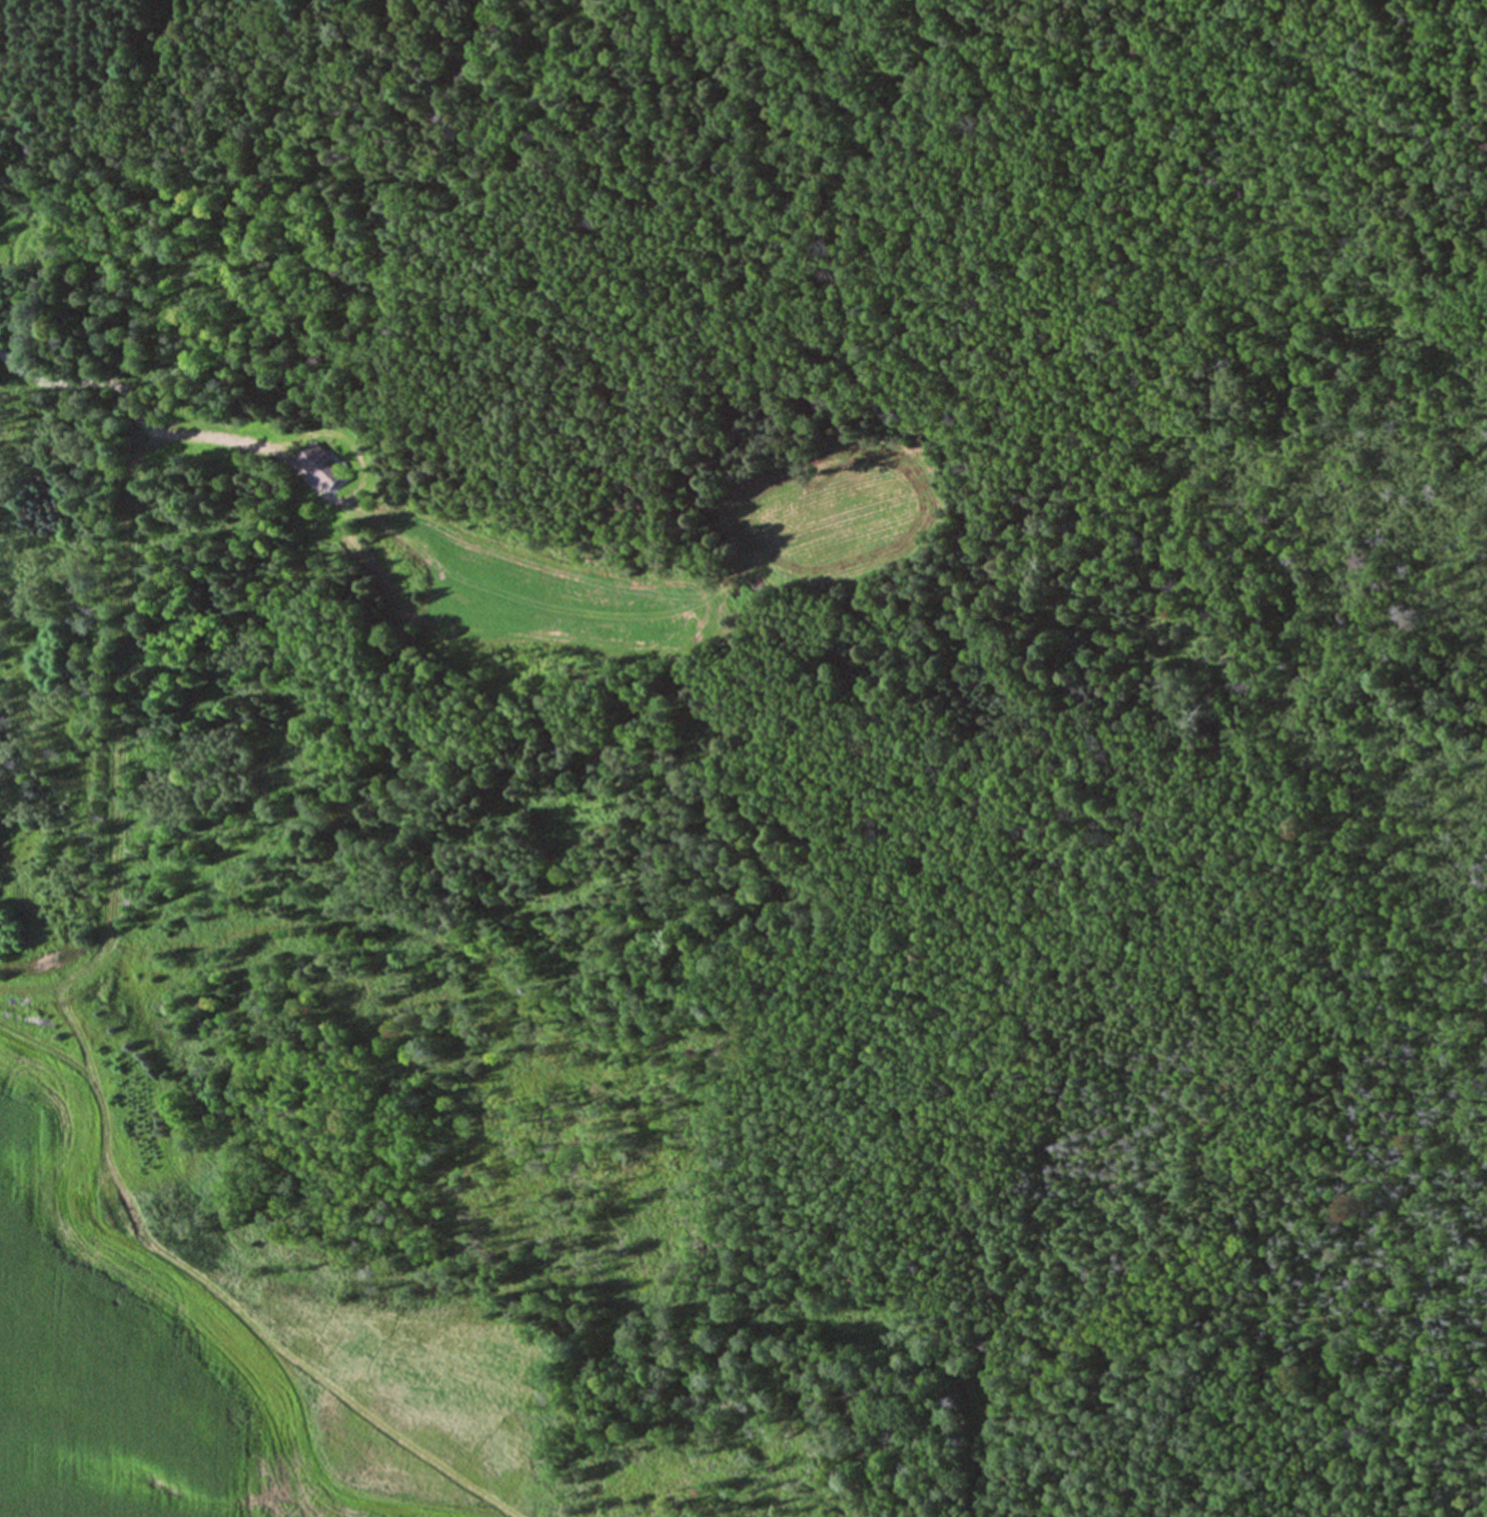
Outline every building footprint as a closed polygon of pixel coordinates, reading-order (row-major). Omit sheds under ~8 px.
[(347,484),(340,450),(312,456),(318,490),(347,484)]
